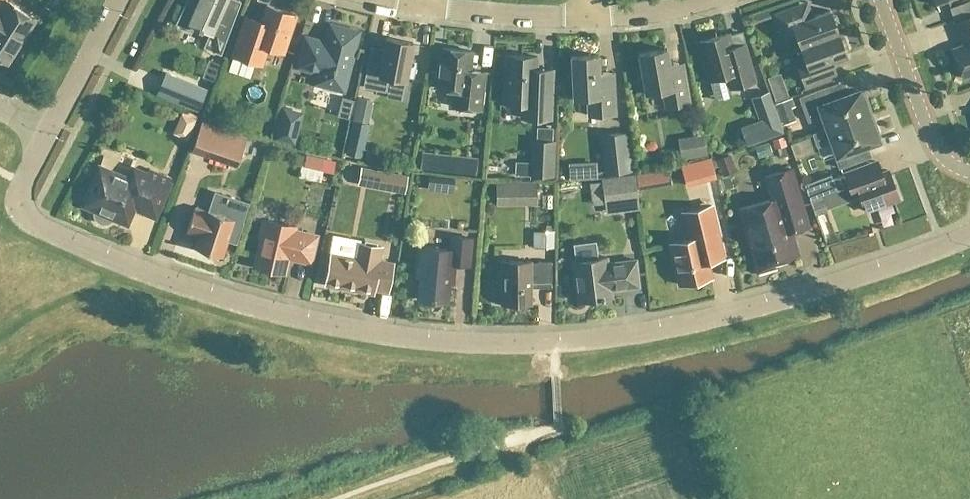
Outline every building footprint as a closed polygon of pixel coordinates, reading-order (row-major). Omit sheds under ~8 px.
[(183,11),(195,16),(191,25),(199,29),(198,31),(202,33),(203,30),(211,33),(204,49),(221,56),(240,2),(234,0),(188,0),(183,11)] [(6,65),(35,21),(7,3),(1,11),(0,10),(0,61),(6,65)] [(800,48),(837,34),(836,31),(839,27),(835,16),(829,11),(812,18),(806,3),(773,15),(782,40),(795,35),(800,48)] [(245,17),(232,56),(261,66),(267,48),(282,54),(295,16),(266,6),(260,22),(245,17)] [(767,11),(753,16),(756,24),(770,19),(767,11)] [(951,49),(962,79),(969,76),(969,18),(955,24),(960,37),(961,37),(964,45),(951,49)] [(357,33),(330,26),(325,44),(305,39),(297,68),(318,73),(315,84),(319,85),(321,89),(335,92),(338,90),(342,91),(357,33)] [(837,34),(800,48),(804,59),(795,62),(805,89),(836,77),(831,62),(846,56),(847,49),(843,38),(839,37),(837,34)] [(731,49),(727,35),(698,43),(709,81),(726,76),(729,89),(754,82),(744,45),(731,49)] [(412,43),(386,39),(381,65),(367,62),(362,88),(387,93),(390,79),(405,81),(412,43)] [(471,52),(442,49),(437,90),(454,92),(452,108),(480,111),(484,73),(468,71),(471,52)] [(666,50),(638,54),(642,75),(638,80),(639,86),(644,89),(645,94),(662,91),(665,108),(688,104),(682,64),(669,66),(666,50)] [(537,57),(505,56),(503,104),(521,105),(520,119),(550,120),(552,71),(536,70),(537,57)] [(570,57),(572,99),(586,98),(587,116),(615,115),(613,74),(598,75),(598,56),(570,57)] [(219,67),(210,63),(204,78),(213,82),(219,67)] [(165,74),(156,94),(197,111),(206,90),(165,74)] [(812,136),(871,114),(863,93),(860,94),(859,92),(847,96),(842,82),(799,98),(807,122),(822,116),(827,129),(812,135),(812,136)] [(781,132),(767,93),(752,99),(759,122),(741,128),(748,145),(781,132)] [(355,98),(344,154),(360,157),(371,101),(355,98)] [(791,99),(775,105),(782,126),(795,121),(790,109),(794,107),(791,99)] [(294,146),(302,114),(281,109),(273,141),(294,146)] [(871,114),(812,136),(816,147),(831,141),(837,155),(834,156),(839,169),(870,157),(865,145),(877,141),(876,139),(879,137),(871,114)] [(179,116),(172,136),(186,141),(194,122),(179,116)] [(200,123),(192,146),(190,154),(235,170),(238,162),(246,138),(200,123)] [(514,162),(514,175),(552,176),(553,142),(551,142),(552,128),(536,128),(536,142),(531,142),(531,163),(514,162)] [(606,154),(602,154),(603,174),(628,172),(625,134),(605,136),(606,154)] [(770,142),(773,151),(785,147),(782,138),(770,142)] [(419,160),(430,164),(437,149),(425,144),(419,160)] [(714,161),(721,179),(735,173),(729,156),(714,161)] [(322,161),(305,157),(302,168),(320,172),(322,161)] [(476,159),(448,157),(446,171),(475,174),(476,159)] [(876,163),(832,179),(831,177),(804,187),(813,211),(825,206),(822,196),(836,191),(854,184),(865,212),(898,200),(888,171),(880,174),(876,163)] [(82,205),(93,210),(92,215),(93,220),(97,223),(101,225),(106,225),(110,222),(113,218),(126,224),(133,207),(154,216),(169,181),(147,171),(145,177),(132,171),(128,181),(98,168),(82,205)] [(791,169),(763,177),(770,200),(738,210),(743,226),(747,225),(754,249),(750,251),(756,274),(776,268),(774,262),(797,255),(791,232),(808,227),(791,169)] [(407,177),(385,174),(382,192),(404,196),(407,177)] [(647,174),(635,176),(638,191),(650,189),(647,174)] [(634,177),(599,181),(602,204),(629,202),(630,206),(637,205),(634,177)] [(706,201),(718,198),(714,179),(702,181),(703,185),(691,188),(693,198),(705,195),(706,201)] [(198,237),(194,249),(220,258),(229,232),(238,235),(247,204),(220,195),(214,214),(206,212),(206,214),(193,210),(186,232),(198,237)] [(688,240),(670,244),(679,286),(710,279),(706,263),(722,259),(710,206),(682,213),(688,240)] [(260,239),(253,267),(284,275),(289,254),(296,256),(295,261),(310,264),(317,236),(294,231),(295,228),(262,220),(257,239),(260,239)] [(539,232),(539,249),(554,249),(554,232),(539,232)] [(419,248),(416,277),(419,278),(417,298),(430,300),(430,301),(446,303),(449,272),(453,272),(453,265),(468,266),(470,239),(451,237),(449,251),(419,248)] [(573,267),(570,270),(571,278),(574,280),(577,302),(611,298),(610,290),(615,289),(625,288),(638,287),(635,261),(622,262),(617,263),(612,264),(607,264),(606,258),(597,259),(595,242),(572,245),(574,262),(572,262),(573,267)] [(331,253),(325,285),(372,294),(373,290),(387,292),(392,264),(378,262),(381,248),(358,244),(356,257),(331,253)] [(500,262),(500,305),(530,305),(530,286),(537,286),(537,288),(551,288),(550,262),(537,262),(537,263),(530,263),(530,262),(500,262)]
